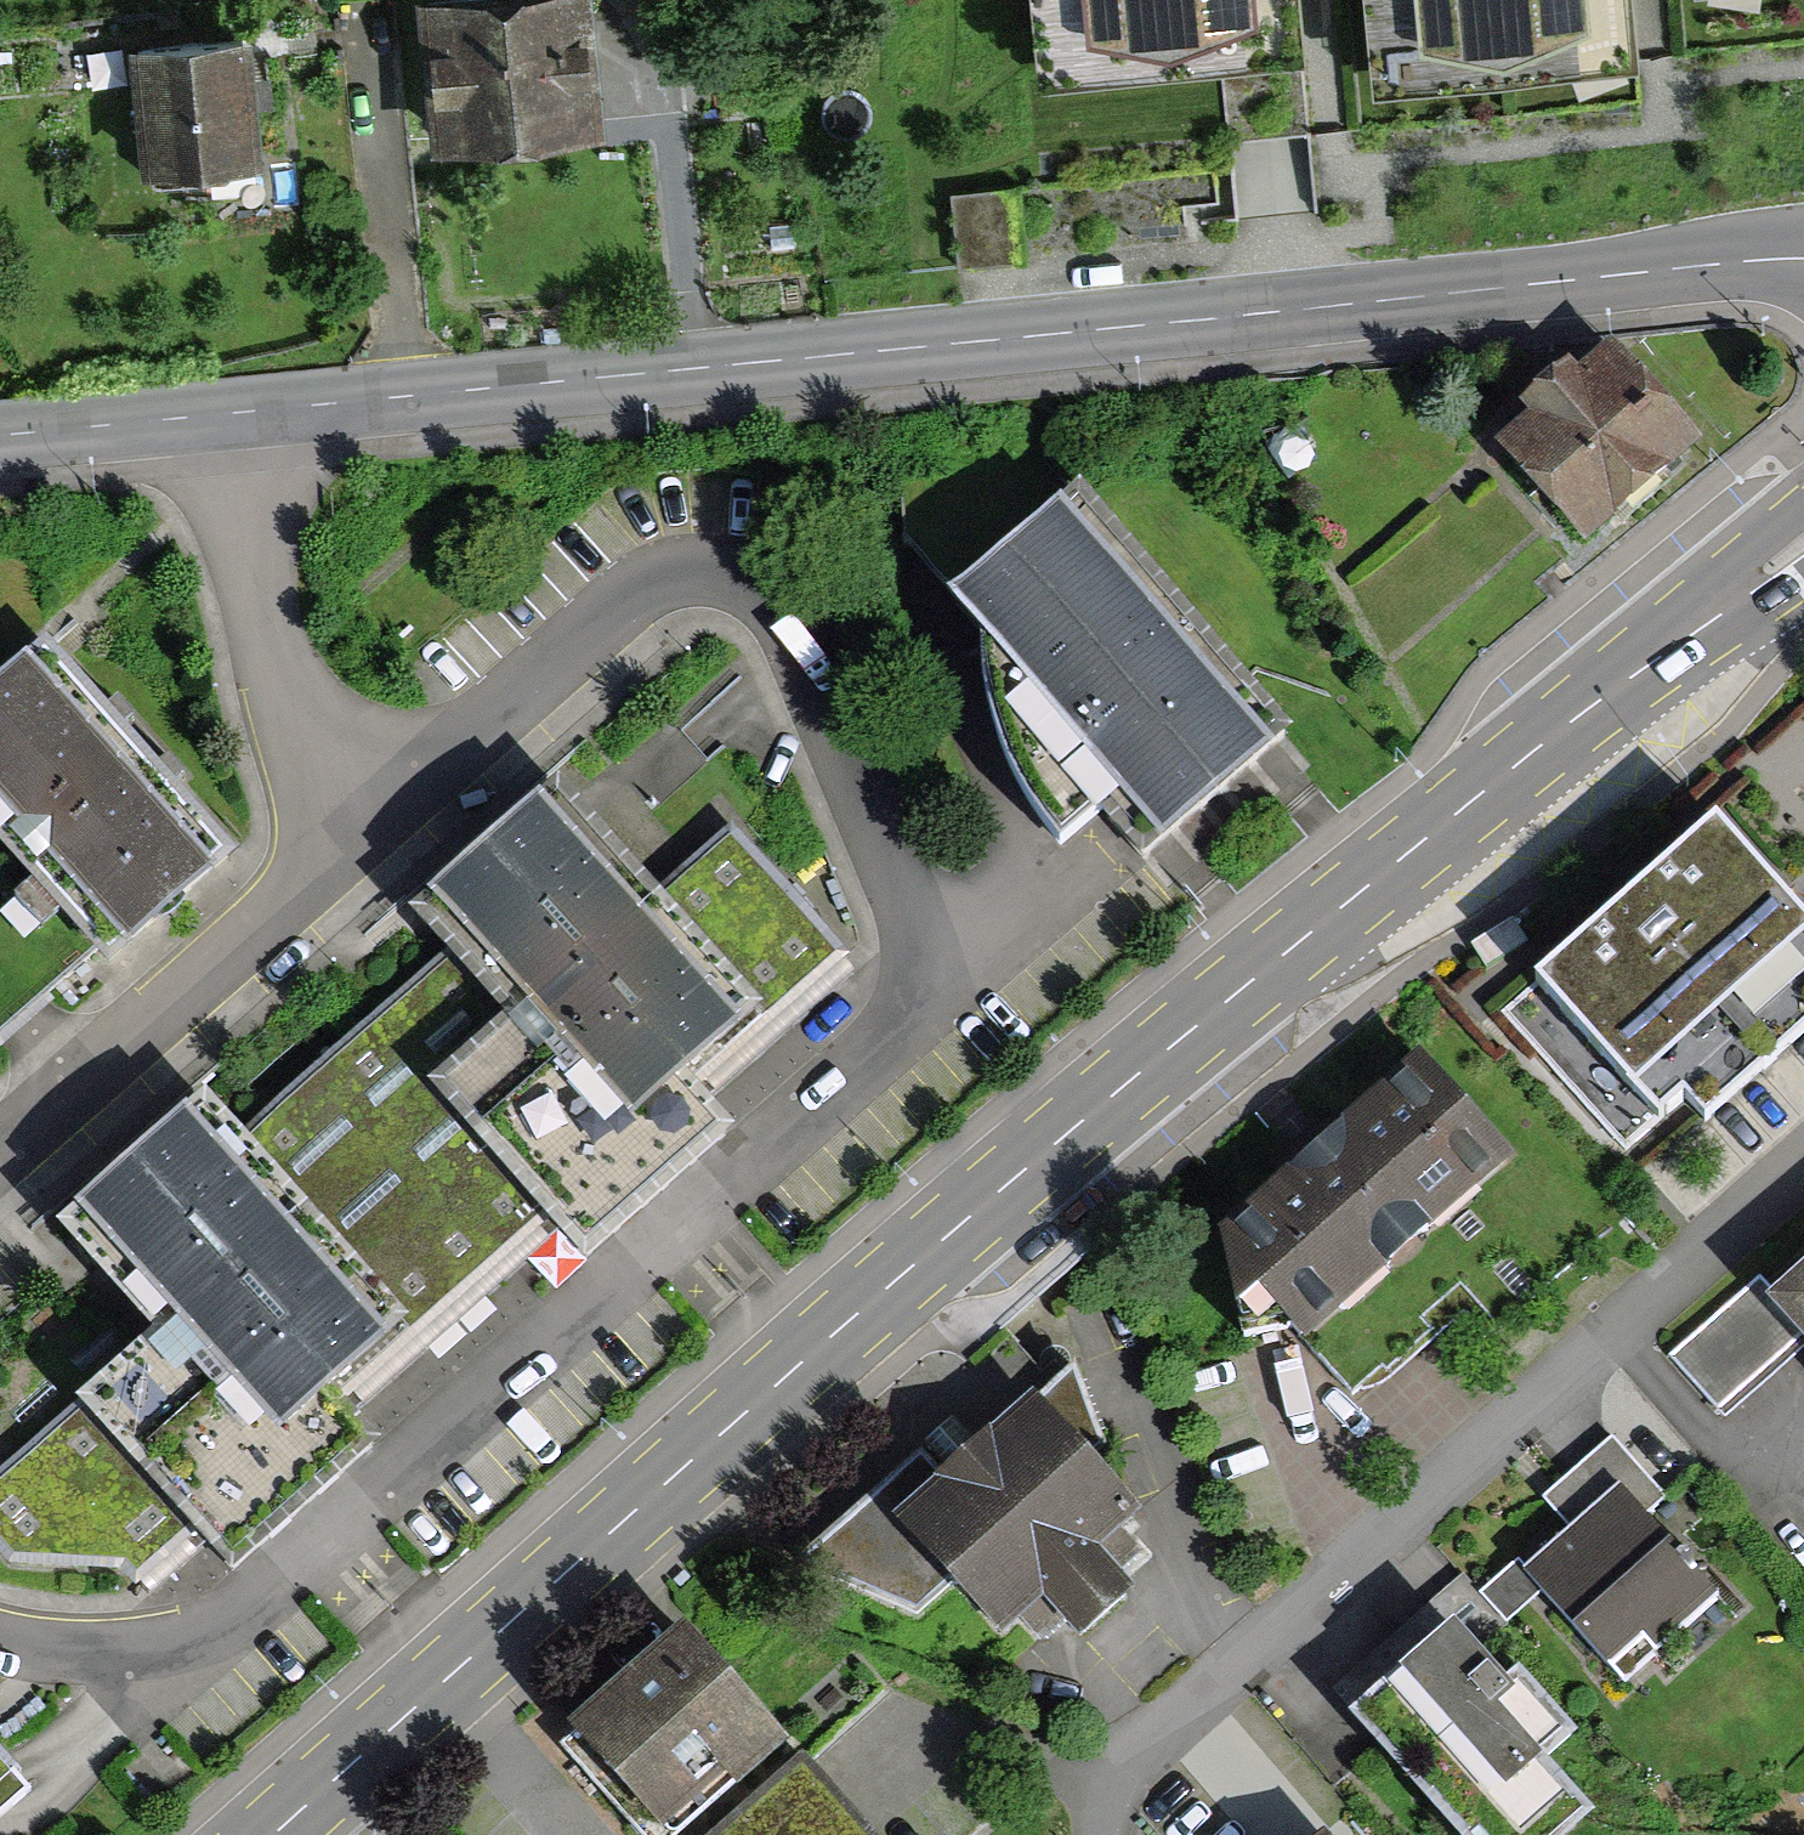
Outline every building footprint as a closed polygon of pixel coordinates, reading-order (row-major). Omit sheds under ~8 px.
[(452,130),(590,117),(579,0),(440,0),(452,130)] [(1293,26),(1290,0),(1048,0),(1054,52),(1293,26)] [(1394,63),(1626,38),(1622,0),(1387,0),(1394,63)] [(243,38),(143,48),(154,161),(254,151),(243,38)] [(1018,255),(1015,188),(958,191),(961,257),(1018,255)] [(1553,416),(1518,445),(1598,540),(1715,443),(1634,346),(1601,373),(1595,366),(1545,407),(1553,416)] [(964,607),(990,637),(997,704),(1018,777),(1072,852),(1120,812),(1163,863),(1305,742),(1094,496),(964,607)] [(58,646),(0,698),(0,831),(115,960),(240,848),(58,646)] [(668,892),(572,779),(433,897),(473,944),(638,1137),(706,1078),(776,1019),(668,892)] [(1625,1149),(1803,995),(1803,927),(1717,826),(1504,1009),(1625,1149)] [(744,827),(668,892),(776,1019),(852,954),(744,827)] [(473,944),(244,1137),(417,1340),(565,1215),(604,1261),(754,1134),(706,1078),(638,1137),(473,944)] [(1535,1160),(1442,1056),(1246,1231),(1262,1314),(1288,1290),(1333,1340),(1535,1160)] [(244,1137),(210,1097),(81,1207),(183,1327),(288,1450),(350,1397),(417,1340),(244,1137)] [(1780,1301),(1803,1330),(1803,1281),(1780,1301)] [(350,1397),(288,1450),(183,1327),(0,1482),(0,1551),(15,1568),(136,1569),(146,1580),(206,1528),(245,1574),(393,1447),(350,1397)] [(932,1456),(806,1564),(928,1616),(968,1582),(1026,1649),(1070,1612),(1099,1646),(1155,1598),(1122,1560),(1165,1523),(1110,1459),(1088,1370),(955,1484),(932,1456)] [(1634,1488),(1538,1568),(1624,1670),(1659,1641),(1671,1656),(1732,1604),(1634,1488)] [(1475,1834),(1576,1834),(1607,1808),(1569,1765),(1598,1740),(1541,1676),(1526,1690),(1469,1625),(1367,1713),(1475,1834)] [(676,1834),(687,1834),(743,1785),(754,1798),(804,1753),(699,1638),(588,1738),(676,1834)] [(16,1777),(0,1759),(0,1791),(16,1777)] [(815,1761),(730,1834),(881,1834),(815,1761)]
